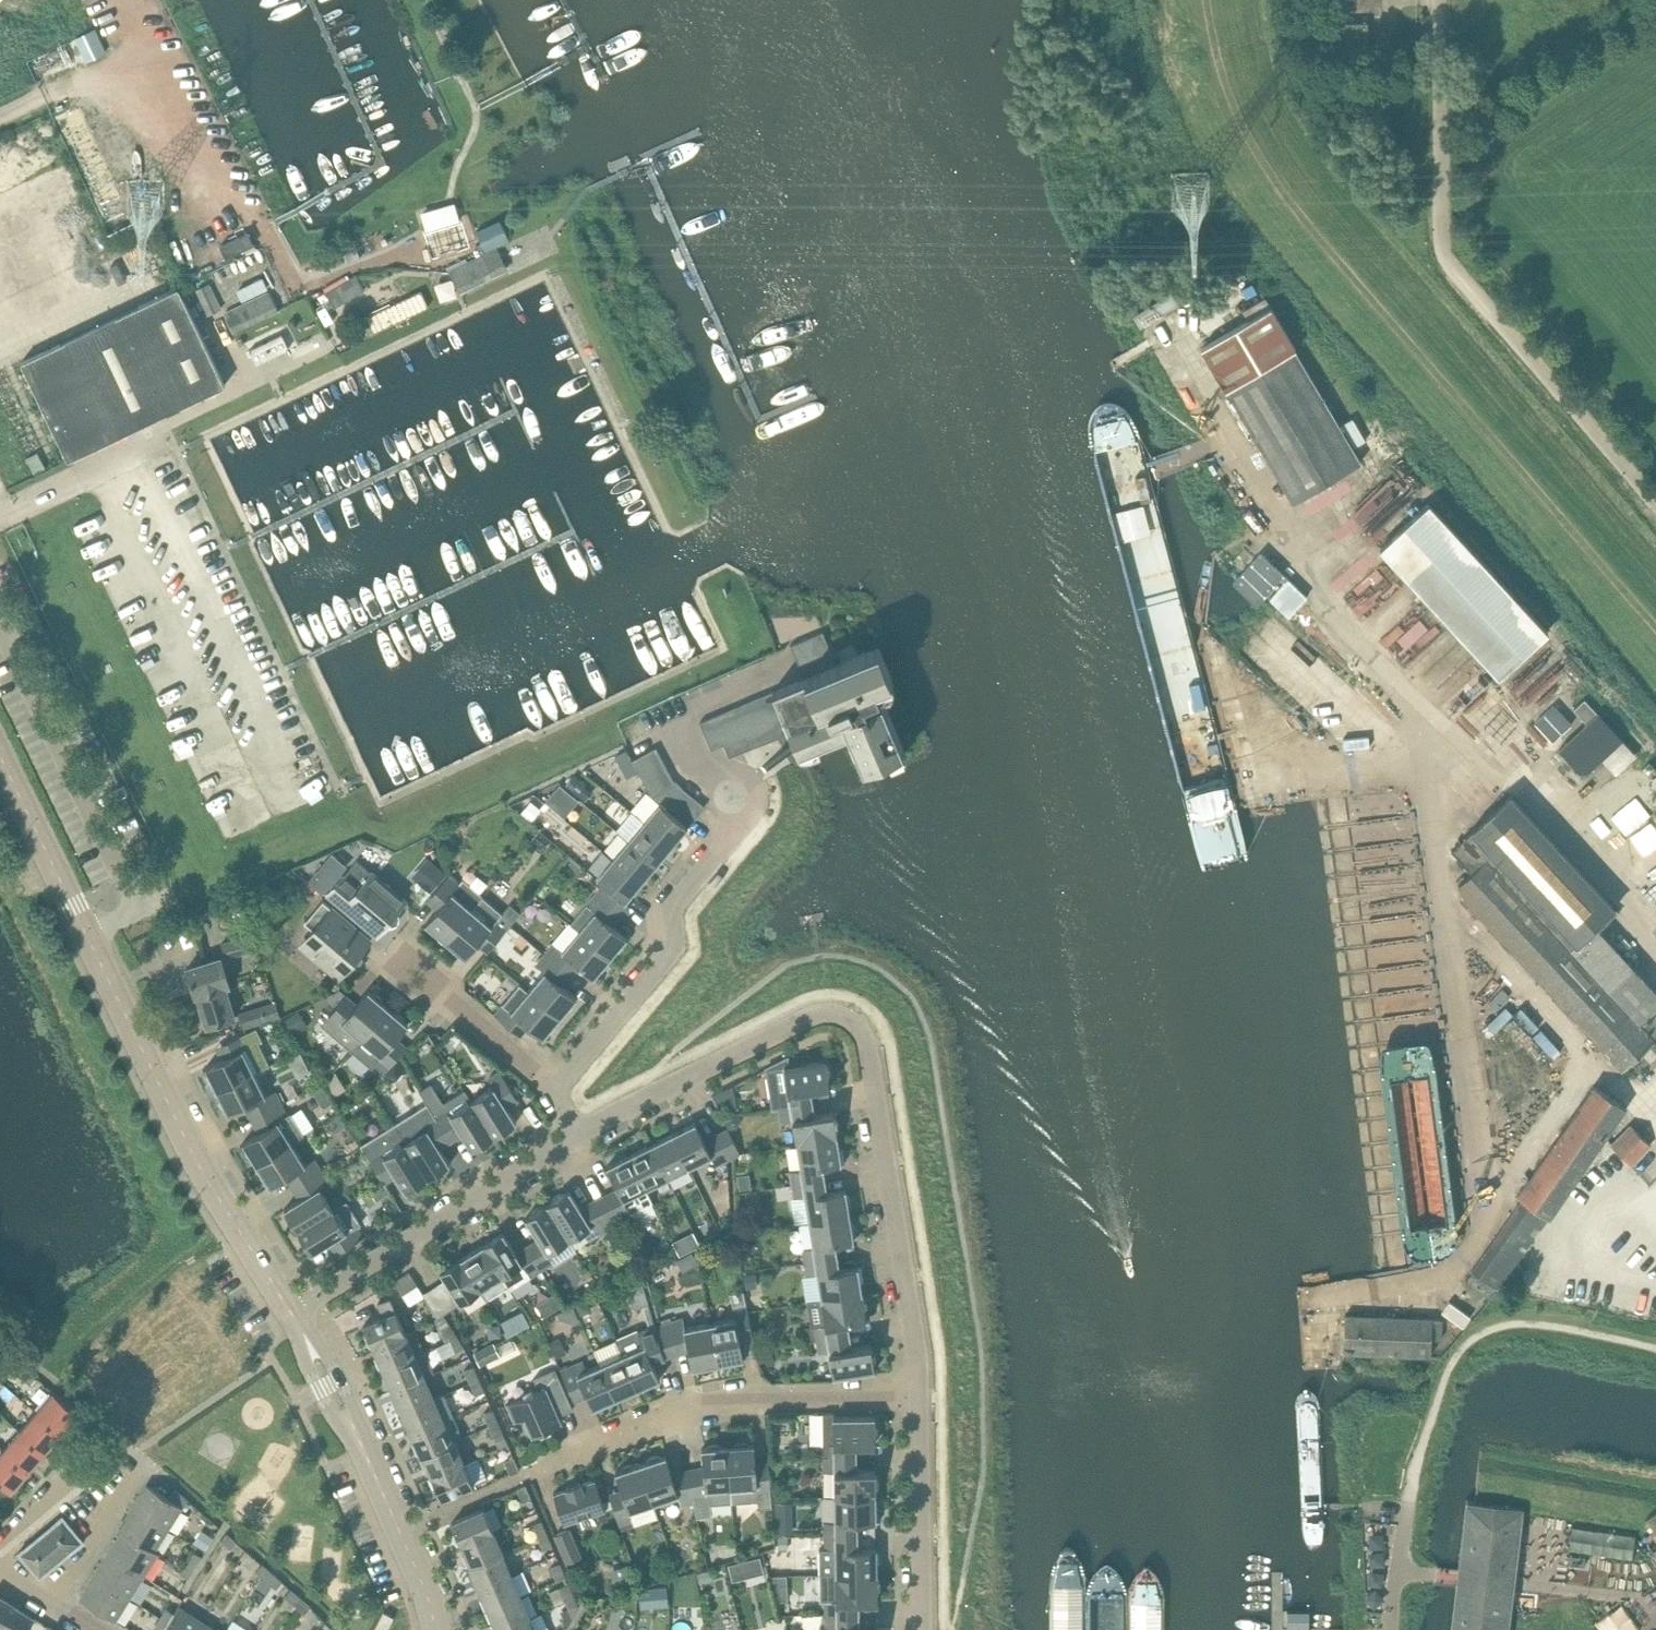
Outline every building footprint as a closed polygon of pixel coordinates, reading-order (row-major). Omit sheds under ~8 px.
[(91,0),(0,0),(0,47),(91,0)] [(460,240),(467,238),(461,220),(426,230),(431,247),(434,246),(438,259),(464,252),(460,240)] [(494,223),(476,231),(486,251),(509,240),(500,221),(500,220),(494,223)] [(248,233),(220,246),(226,258),(254,245),(248,233)] [(449,269),(460,292),(507,270),(496,247),(481,254),(449,269)] [(325,292),(334,307),(365,289),(356,274),(325,292)] [(203,305),(197,308),(201,316),(208,313),(208,314),(222,308),(210,283),(196,289),(203,305)] [(21,362),(68,460),(226,385),(179,287),(21,362)] [(365,316),(373,332),(428,306),(421,290),(365,316)] [(224,312),(233,332),(278,310),(269,291),(224,312)] [(1202,348),(1226,390),(1227,390),(1293,502),(1361,462),(1294,350),(1296,349),(1271,307),(1202,348)] [(250,350),(257,364),(288,349),(281,335),(250,350)] [(1380,547),(1499,677),(1548,632),(1429,502),(1380,547)] [(791,645),(798,662),(830,648),(823,632),(791,645)] [(785,719),(790,730),(790,732),(799,751),(848,731),(863,766),(903,749),(882,698),(875,701),(873,697),(880,693),(877,685),(892,678),(878,646),(837,664),(804,678),(796,681),(807,709),(796,714),(785,719)] [(798,662),(804,678),(837,664),(830,648),(798,662)] [(784,686),(796,714),(807,709),(796,681),(784,686)] [(773,691),(785,719),(796,714),(784,686),(773,691)] [(773,723),(785,719),(773,691),(762,696),(773,723)] [(762,728),(773,723),(762,696),(750,701),(762,728)] [(1559,750),(1583,776),(1622,740),(1598,714),(1597,714),(1584,700),(1574,710),(1587,724),(1559,750)] [(739,706),(751,733),(762,728),(750,701),(739,706)] [(728,710),(733,724),(739,738),(751,733),(739,706),(728,710)] [(700,722),(706,736),(733,724),(728,710),(700,722)] [(729,757),(790,730),(785,719),(773,723),(762,728),(751,733),(739,738),(724,745),(729,757)] [(712,750),(724,745),(739,738),(733,724),(706,736),(712,750)] [(633,760),(639,771),(662,759),(656,747),(633,760)] [(626,750),(615,756),(621,767),(632,761),(626,750)] [(639,771),(644,782),(668,769),(662,759),(639,771)] [(644,782),(651,795),(652,796),(674,780),(668,769),(644,782)] [(674,780),(652,796),(660,803),(667,808),(675,799),(684,788),(674,780)] [(675,799),(697,817),(705,807),(684,788),(675,799)] [(644,821),(644,822),(673,846),(689,827),(667,808),(660,803),(652,796),(651,795),(635,813),(644,821)] [(1607,1054),(1622,1070),(1655,1039),(1655,1015),(1652,1011),(1655,1008),(1655,991),(1642,976),(1650,969),(1615,931),(1607,938),(1596,926),(1615,909),(1510,796),(1494,810),(1450,851),(1470,872),(1461,897),(1607,1054)] [(667,808),(689,827),(697,817),(675,799),(667,808)] [(532,803),(523,814),(531,820),(540,810),(532,803)] [(644,822),(628,840),(657,864),(673,846),(644,822)] [(628,840),(613,859),(642,883),(657,864),(628,840)] [(603,851),(590,867),(599,875),(597,878),(604,884),(596,894),(617,912),(642,883),(613,859),(603,851)] [(334,852),(311,879),(326,892),(331,886),(334,888),(329,894),(341,904),(358,918),(366,908),(386,925),(388,926),(391,926),(394,926),(396,924),(398,922),(399,920),(399,917),(398,914),(397,912),(405,901),(389,887),(372,873),(357,860),(344,876),(342,874),(349,865),(334,852)] [(425,924),(445,941),(483,897),(463,880),(459,884),(449,875),(445,880),(431,897),(432,897),(433,896),(442,904),(425,924)] [(570,924),(579,931),(611,958),(627,938),(608,922),(616,912),(617,912),(596,894),(570,924)] [(483,897),(445,941),(465,958),(482,939),(491,947),(490,947),(491,948),(505,932),(521,913),(510,904),(502,914),(483,897)] [(301,944),(323,963),(340,977),(362,951),(344,936),(353,926),(323,900),(305,922),(314,930),(301,944)] [(250,923),(239,927),(242,937),(253,934),(250,923)] [(554,944),(545,954),(566,972),(575,962),(594,978),(611,958),(579,931),(562,951),(554,944)] [(222,944),(227,958),(258,948),(253,934),(242,937),(222,944)] [(545,971),(528,991),(560,1018),(577,998),(558,982),(566,972),(545,954),(537,964),(545,971)] [(195,996),(198,995),(225,986),(230,984),(222,957),(187,968),(195,996)] [(520,984),(495,1014),(516,1033),(517,1032),(516,1031),(524,1022),(544,1038),(560,1018),(528,991),(520,984)] [(225,986),(198,995),(208,1026),(235,1017),(225,986)] [(332,1033),(352,1050),(389,1007),(369,990),(352,1010),(343,1002),(343,1001),(329,1017),(325,1021),(335,1030),(332,1033)] [(240,1012),(245,1028),(280,1017),(276,1001),(240,1012)] [(352,1050),(352,1051),(373,1068),(376,1065),(385,1073),(389,1068),(403,1051),(402,1051),(402,1052),(392,1044),(409,1024),(389,1007),(376,1022),(362,1039),(352,1050)] [(206,1068),(217,1091),(254,1072),(269,1065),(258,1043),(262,1041),(256,1028),(241,1035),(222,1045),(222,1046),(223,1045),(228,1056),(206,1068)] [(774,1108),(780,1107),(813,1102),(811,1089),(830,1086),(825,1059),(788,1065),(787,1059),(768,1069),(774,1108)] [(494,1087),(472,1101),(495,1136),(517,1123),(503,1101),(514,1094),(514,1095),(515,1095),(500,1071),(489,1078),(494,1087)] [(252,1103),(256,1112),(281,1101),(276,1091),(266,1095),(254,1072),(217,1091),(229,1114),(252,1103)] [(322,1083),(312,1089),(317,1096),(327,1090),(322,1083)] [(427,1103),(434,1113),(448,1136),(459,1129),(472,1150),(495,1136),(472,1101),(465,1089),(444,1103),(431,1083),(419,1090),(427,1103)] [(1466,1279),(1491,1297),(1548,1216),(1549,1217),(1626,1107),(1594,1085),(1518,1196),(1522,1199),(1466,1279)] [(243,1143),(257,1165),(292,1143),(304,1135),(290,1112),(287,1115),(281,1101),(256,1112),(264,1129),(243,1143)] [(793,1119),(797,1144),(838,1138),(834,1112),(815,1115),(813,1102),(780,1107),(781,1115),(782,1120),(793,1119)] [(394,1124),(428,1178),(450,1164),(437,1143),(448,1136),(434,1113),(427,1103),(394,1124)] [(695,1122),(673,1134),(690,1168),(711,1156),(716,1166),(728,1160),(716,1135),(704,1141),(695,1122)] [(406,1192),(428,1178),(394,1124),(361,1145),(381,1178),(392,1170),(406,1192)] [(1611,1144),(1631,1164),(1651,1145),(1631,1124),(1611,1144)] [(728,1129),(716,1135),(728,1160),(741,1154),(738,1149),(728,1129)] [(673,1134),(651,1144),(668,1179),(690,1168),(673,1134)] [(790,1171),(792,1185),(825,1179),(823,1167),(842,1164),(838,1138),(797,1144),(801,1170),(790,1171)] [(292,1173),(299,1184),(322,1170),(315,1159),(306,1164),(292,1143),(257,1165),(270,1187),(292,1173)] [(651,1144),(630,1155),(646,1190),(668,1179),(651,1144)] [(620,1193),(609,1199),(621,1224),(633,1218),(625,1201),(646,1190),(630,1155),(607,1166),(620,1193)] [(284,1209),(298,1231),(333,1209),(320,1187),(329,1182),(322,1170),(299,1184),(306,1196),(284,1209)] [(805,1196),(809,1222),(850,1215),(846,1190),(828,1192),(825,1179),(792,1185),(795,1198),(805,1196)] [(570,1191),(548,1205),(570,1240),(583,1232),(589,1241),(598,1235),(609,1230),(597,1205),(583,1212),(570,1191)] [(609,1199),(597,1205),(609,1230),(621,1224),(609,1199)] [(333,1209),(298,1231),(312,1254),(334,1240),(340,1251),(339,1251),(340,1252),(363,1237),(356,1226),(360,1224),(346,1202),(333,1209)] [(539,1240),(528,1247),(542,1270),(554,1263),(548,1254),(570,1240),(548,1205),(525,1219),(539,1240)] [(803,1249),(805,1262),(838,1257),(836,1244),(854,1241),(850,1215),(809,1222),(813,1247),(803,1249)] [(693,1231),(673,1242),(680,1256),(701,1245),(693,1231)] [(503,1232),(482,1246),(504,1280),(510,1289),(542,1270),(528,1247),(517,1254),(503,1232)] [(482,1246),(462,1258),(488,1300),(508,1288),(504,1280),(482,1246)] [(817,1274),(821,1299),(863,1293),(858,1267),(840,1270),(838,1257),(805,1262),(807,1276),(817,1274)] [(446,1281),(435,1288),(449,1311),(483,1292),(462,1258),(440,1272),(446,1281)] [(395,1281),(403,1294),(418,1285),(409,1272),(395,1281)] [(434,1312),(438,1317),(449,1311),(435,1288),(424,1294),(424,1293),(423,1294),(434,1312)] [(555,1293),(536,1304),(544,1317),(562,1305),(555,1293)] [(826,1325),(815,1326),(816,1332),(817,1340),(845,1336),(842,1323),(848,1322),(867,1319),(866,1314),(869,1310),(867,1300),(863,1296),(863,1293),(821,1299),(826,1325)] [(364,1325),(374,1347),(401,1335),(406,1333),(405,1333),(390,1298),(378,1303),(384,1317),(364,1325)] [(1450,1300),(1442,1311),(1463,1326),(1471,1316),(1450,1300)] [(736,1318),(710,1323),(718,1364),(724,1363),(725,1363),(726,1364),(727,1364),(728,1364),(729,1364),(730,1364),(731,1364),(732,1364),(733,1364),(734,1364),(735,1363),(736,1363),(736,1362),(737,1362),(738,1361),(739,1360),(744,1359),(739,1335),(752,1333),(748,1311),(747,1305),(734,1308),(736,1318)] [(458,1336),(444,1314),(436,1319),(439,1331),(445,1342),(449,1340),(458,1336)] [(512,1316),(501,1321),(508,1335),(519,1330),(512,1316)] [(1343,1352),(1431,1356),(1431,1339),(1441,1340),(1442,1319),(1420,1318),(1345,1317),(1344,1330),(1343,1352)] [(683,1318),(670,1322),(678,1349),(688,1346),(692,1369),(698,1368),(699,1369),(700,1369),(701,1369),(702,1369),(703,1370),(704,1370),(705,1369),(706,1369),(707,1369),(708,1369),(709,1368),(710,1367),(711,1367),(712,1366),(712,1365),(718,1364),(710,1323),(685,1328),(683,1318)] [(670,1322),(655,1326),(663,1354),(678,1349),(670,1322)] [(638,1329),(616,1339),(616,1340),(618,1344),(622,1355),(638,1389),(660,1379),(651,1358),(663,1354),(655,1326),(639,1332),(638,1329)] [(374,1347),(383,1369),(425,1351),(415,1329),(405,1333),(406,1333),(401,1335),(374,1347)] [(845,1336),(817,1340),(819,1353),(830,1352),(834,1378),(875,1371),(871,1345),(852,1348),(850,1335),(845,1336)] [(464,1347),(458,1336),(449,1340),(456,1352),(464,1347)] [(474,1352),(481,1365),(500,1355),(494,1342),(474,1352)] [(756,1352),(759,1367),(775,1364),(772,1350),(756,1352)] [(392,1391),(425,1377),(434,1372),(425,1351),(383,1369),(392,1391)] [(622,1355),(600,1365),(615,1399),(638,1389),(622,1355)] [(615,1399),(600,1365),(587,1370),(583,1361),(561,1370),(562,1372),(570,1392),(583,1387),(593,1409),(615,1399)] [(465,1370),(470,1382),(479,1379),(474,1366),(465,1370)] [(539,1390),(507,1404),(515,1422),(525,1418),(533,1436),(540,1432),(541,1434),(545,1435),(550,1433),(552,1429),(551,1428),(562,1422),(559,1415),(573,1409),(555,1368),(534,1378),(539,1390)] [(392,1391),(402,1412),(434,1398),(425,1377),(392,1391)] [(479,1379),(470,1382),(476,1395),(485,1391),(479,1379)] [(54,1392),(37,1412),(61,1433),(78,1413),(54,1392)] [(402,1412),(412,1434),(454,1415),(445,1393),(434,1398),(402,1412)] [(484,1413),(489,1426),(498,1422),(493,1409),(484,1413)] [(37,1412),(20,1431),(45,1452),(61,1433),(37,1412)] [(823,1413),(823,1457),(851,1457),(850,1444),(875,1444),(875,1417),(833,1417),(833,1413),(823,1413)] [(412,1434),(421,1455),(454,1441),(464,1437),(454,1415),(412,1434)] [(498,1422),(489,1426),(499,1447),(508,1443),(498,1422)] [(9,1444),(3,1451),(28,1472),(45,1452),(20,1431),(14,1425),(2,1438),(9,1444)] [(423,1456),(432,1476),(464,1462),(454,1441),(421,1455),(421,1457),(423,1456)] [(754,1444),(728,1446),(732,1503),(758,1501),(759,1508),(772,1507),(771,1489),(769,1468),(756,1469),(754,1444)] [(689,1476),(694,1503),(697,1517),(711,1514),(711,1504),(732,1503),(728,1446),(702,1448),(704,1473),(689,1476)] [(1512,1589),(1513,1585),(1513,1581),(1522,1509),(1477,1504),(1479,1485),(1480,1472),(1482,1457),(1483,1447),(1481,1447),(1475,1503),(1467,1502),(1458,1579),(1457,1587),(1452,1629),(1507,1629),(1512,1589)] [(0,1454),(0,1482),(11,1491),(28,1472),(3,1451),(0,1454)] [(665,1455),(641,1464),(654,1503),(658,1502),(660,1504),(664,1505),(671,1503),(673,1500),(674,1497),(678,1495),(682,1505),(694,1503),(689,1476),(673,1479),(665,1455)] [(464,1462),(432,1476),(441,1499),(474,1485),(488,1478),(478,1456),(464,1462)] [(505,1461),(511,1474),(520,1470),(514,1457),(505,1461)] [(834,1471),(834,1496),(876,1496),(876,1470),(851,1470),(851,1457),(823,1457),(823,1471),(834,1471)] [(654,1503),(641,1464),(616,1472),(624,1495),(611,1499),(621,1530),(659,1518),(654,1503)] [(554,1493),(564,1524),(606,1510),(595,1479),(582,1484),(581,1482),(566,1487),(567,1489),(554,1493)] [(147,1484),(133,1507),(168,1529),(182,1508),(188,1500),(175,1489),(168,1497),(147,1484)] [(517,1488),(523,1502),(531,1498),(526,1484),(517,1488)] [(824,1522),(824,1536),(852,1536),(851,1522),(877,1522),(876,1496),(834,1496),(835,1522),(824,1522)] [(792,1504),(775,1504),(776,1536),(792,1535),(792,1504)] [(118,1530),(122,1532),(154,1552),(168,1529),(133,1507),(118,1530)] [(452,1522),(461,1544),(493,1530),(484,1508),(452,1522)] [(1646,1518),(1654,1529),(1655,1532),(1655,1511),(1646,1518)] [(18,1553),(40,1579),(84,1542),(63,1516),(18,1553)] [(533,1525),(538,1536),(547,1532),(542,1521),(533,1525)] [(555,1535),(567,1563),(581,1557),(569,1529),(555,1535)] [(201,1530),(193,1542),(204,1550),(213,1537),(201,1530)] [(461,1544),(471,1565),(503,1551),(493,1530),(461,1544)] [(122,1532),(108,1554),(143,1577),(157,1555),(154,1552),(122,1532)] [(547,1532),(538,1536),(544,1550),(553,1546),(547,1532)] [(221,1540),(231,1548),(236,1542),(226,1533),(221,1540)] [(836,1573),(836,1575),(877,1574),(877,1548),(852,1549),(852,1536),(824,1536),(825,1548),(820,1548),(820,1574),(836,1573)] [(469,1566),(479,1588),(511,1574),(504,1553),(503,1551),(471,1565),(469,1566)] [(185,1567),(192,1572),(202,1556),(195,1552),(185,1567)] [(108,1554),(94,1576),(130,1599),(143,1577),(108,1554)] [(745,1561),(729,1565),(732,1578),(748,1574),(745,1561)] [(551,1567),(557,1580),(566,1577),(560,1563),(551,1567)] [(282,1581),(262,1564),(257,1571),(276,1588),(282,1581)] [(610,1570),(617,1591),(636,1585),(629,1564),(610,1570)] [(192,1572),(185,1567),(181,1574),(188,1579),(192,1572)] [(1312,1573),(1302,1576),(1294,1587),(1293,1614),(1294,1629),(1322,1629),(1322,1593),(1312,1573)] [(479,1588),(489,1610),(521,1596),(511,1574),(479,1588)] [(836,1575),(820,1575),(820,1601),(826,1601),(826,1614),(853,1614),(853,1601),(858,1601),(878,1601),(878,1595),(881,1591),(881,1581),(877,1577),(877,1574),(836,1575)] [(130,1599),(94,1576),(80,1598),(116,1621),(130,1599)] [(556,1606),(566,1601),(575,1597),(569,1583),(560,1587),(549,1592),(556,1606)] [(291,1589),(285,1596),(299,1608),(304,1601),(291,1589)] [(34,1618),(0,1596),(0,1629),(28,1629),(34,1618)] [(497,1629),(502,1629),(531,1618),(521,1596),(489,1610),(497,1629)] [(575,1597),(566,1601),(573,1617),(579,1606),(575,1597)] [(305,1613),(311,1606),(304,1601),(299,1608),(305,1613)] [(164,1629),(196,1629),(202,1621),(178,1606),(172,1616),(166,1625),(164,1629)] [(375,1629),(386,1629),(393,1617),(384,1612),(375,1629)] [(167,1613),(161,1622),(166,1625),(172,1616),(167,1613)] [(826,1614),(826,1628),(836,1628),(836,1629),(878,1629),(878,1627),(853,1627),(853,1614),(826,1614)] [(502,1629),(536,1629),(531,1618),(502,1629)] [(202,1621),(196,1629),(216,1629),(202,1621)]
